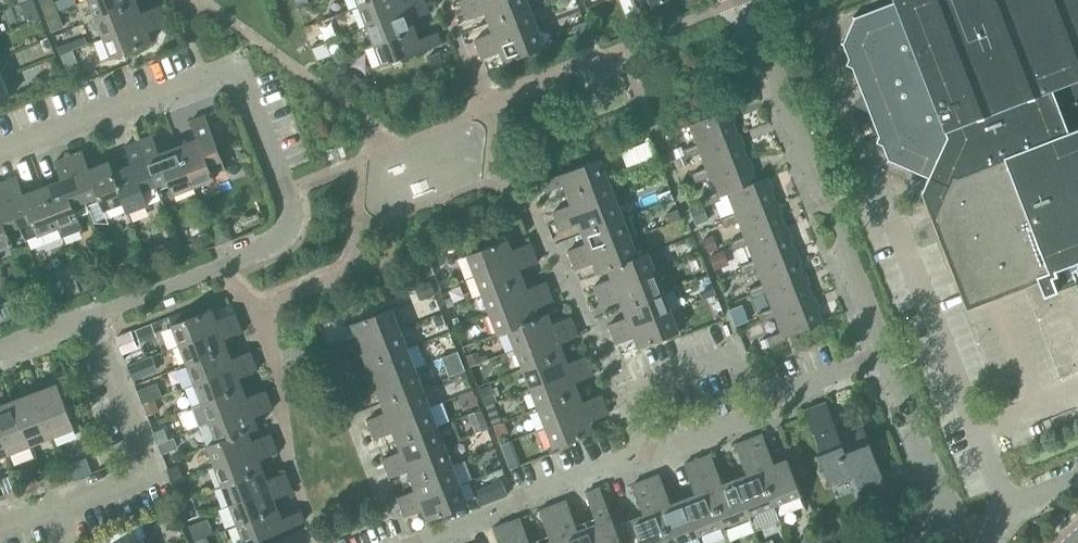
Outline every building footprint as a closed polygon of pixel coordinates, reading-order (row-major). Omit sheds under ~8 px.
[(46,14),(58,10),(54,0),(41,0),(46,14)] [(137,3),(136,0),(89,0),(97,19),(137,3)] [(427,3),(426,0),(407,0),(406,0),(377,0),(360,6),(368,26),(427,3)] [(493,0),(463,0),(461,1),(465,11),(493,0)] [(531,7),(528,0),(493,0),(465,11),(468,20),(486,13),(490,23),(531,7)] [(639,11),(647,30),(679,17),(672,0),(633,0),(638,11),(639,11)] [(891,163),(929,179),(925,187),(971,303),(1038,276),(1045,296),(1077,283),(1077,0),(895,0),(896,2),(855,18),(844,44),(883,145),(891,163)] [(104,38),(163,16),(159,6),(141,13),(137,3),(97,19),(104,38)] [(376,46),(417,30),(413,20),(431,13),(427,3),(368,26),(376,46)] [(480,50),(539,27),(531,7),(490,23),(494,33),(476,40),(480,50)] [(58,10),(46,14),(53,31),(65,27),(58,10)] [(163,16),(104,38),(112,58),(152,42),(148,32),(166,25),(163,16)] [(539,27),(480,50),(483,59),(501,52),(505,63),(546,47),(539,27)] [(417,30),(376,46),(383,66),(442,43),(438,32),(421,39),(417,30)] [(70,42),(59,46),(61,54),(73,50),(70,42)] [(313,49),(318,61),(332,55),(327,43),(313,49)] [(73,50),(61,54),(66,66),(77,62),(73,50)] [(337,77),(344,75),(339,61),(332,63),(337,77)] [(345,85),(357,93),(365,81),(354,73),(345,85)] [(0,78),(0,101),(10,97),(3,77),(0,78)] [(698,144),(684,149),(687,158),(701,152),(700,149),(739,134),(729,109),(691,124),(698,144)] [(179,147),(195,187),(215,179),(212,170),(225,165),(205,115),(190,121),(197,140),(179,147)] [(707,168),(693,173),(696,182),(710,176),(709,173),(748,158),(739,134),(700,149),(701,152),(707,168)] [(195,187),(179,147),(160,154),(153,136),(139,141),(158,190),(171,185),(175,194),(195,187)] [(125,202),(124,202),(128,212),(149,204),(146,195),(158,190),(139,141),(124,147),(131,165),(114,171),(113,172),(125,202)] [(650,142),(628,150),(634,164),(656,156),(650,142)] [(113,172),(114,171),(110,162),(89,170),(82,151),(69,156),(88,206),(102,200),(105,209),(124,202),(125,202),(113,172)] [(43,187),(59,227),(63,238),(83,230),(79,220),(76,211),(88,206),(69,156),(55,161),(62,179),(43,187)] [(569,195),(611,179),(603,158),(543,181),(548,193),(565,186),(569,195)] [(716,191),(702,197),(705,207),(716,203),(720,201),(719,198),(719,197),(767,179),(767,178),(757,182),(748,158),(709,173),(710,176),(716,191)] [(25,194),(17,176),(4,181),(23,231),(26,240),(59,227),(43,187),(25,194)] [(559,222),(619,199),(611,179),(569,195),(573,205),(555,212),(559,222)] [(720,201),(716,203),(722,219),(726,227),(739,222),(737,218),(777,203),(767,179),(719,197),(719,198),(720,201)] [(14,245),(11,236),(23,231),(4,181),(0,183),(0,251),(14,245)] [(585,234),(626,218),(626,217),(619,199),(559,222),(563,231),(581,224),(585,234)] [(697,225),(710,220),(703,203),(690,207),(697,225)] [(745,238),(732,243),(735,251),(748,246),(746,241),(786,226),(777,203),(737,218),(739,222),(745,238)] [(588,244),(570,251),(574,260),(634,237),(633,237),(638,235),(630,215),(626,217),(626,218),(585,234),(588,244)] [(754,262),(741,267),(744,275),(757,270),(755,265),(795,250),(786,226),(746,241),(748,246),(754,262)] [(214,238),(217,246),(234,240),(231,232),(214,238)] [(710,255),(720,251),(714,236),(704,240),(710,255)] [(599,272),(650,253),(649,251),(641,255),(634,237),(574,260),(578,270),(596,263),(599,272)] [(477,276),(535,254),(531,244),(513,251),(509,240),(469,256),(477,276)] [(763,285),(750,290),(754,300),(767,294),(765,290),(805,274),(795,250),(755,265),(757,270),(763,285)] [(716,271),(730,266),(725,251),(711,256),(716,271)] [(599,297),(658,274),(650,253),(599,272),(600,273),(609,269),(613,280),(595,287),(599,297)] [(484,296),(525,280),(521,270),(539,263),(535,254),(477,276),(484,296)] [(624,309),(666,293),(658,274),(599,297),(602,305),(620,298),(624,309)] [(773,310),(759,315),(763,324),(776,319),(774,314),(814,299),(805,274),(765,290),(767,294),(773,310)] [(80,292),(75,278),(62,283),(66,296),(80,292)] [(97,286),(94,279),(82,284),(84,291),(97,286)] [(492,315),(550,293),(546,283),(529,290),(525,280),(484,296),(492,315)] [(421,300),(436,294),(432,281),(430,282),(416,287),(421,300)] [(499,334),(550,314),(550,313),(540,317),(536,309),(554,302),(550,293),(492,315),(499,334)] [(614,335),(673,313),(666,293),(624,309),(628,318),(610,325),(614,335)] [(781,333),(761,341),(763,346),(764,349),(787,341),(786,338),(824,323),(823,322),(814,299),(774,314),(776,319),(781,333)] [(213,309),(173,325),(180,346),(239,323),(236,313),(217,320),(213,309)] [(342,352),(402,329),(394,309),(353,325),(357,335),(338,342),(342,352)] [(737,328),(747,324),(742,311),(732,314),(737,328)] [(673,313),(614,335),(618,345),(636,338),(640,348),(681,332),(673,313)] [(550,314),(499,334),(510,330),(517,351),(576,327),(572,318),(555,325),(550,314)] [(239,323),(180,346),(188,365),(229,349),(225,339),(243,332),(239,323)] [(142,342),(158,336),(153,325),(137,331),(142,342)] [(525,369),(566,353),(562,343),(580,337),(576,327),(517,351),(525,369)] [(369,364),(410,348),(402,329),(342,352),(346,362),(365,355),(369,364)] [(133,332),(118,337),(125,354),(139,349),(133,332)] [(357,391),(418,368),(410,348),(369,364),(373,374),(354,382),(357,391)] [(229,349),(188,365),(196,384),(255,361),(251,352),(233,359),(229,349)] [(480,351),(468,356),(472,366),(484,362),(480,351)] [(466,370),(459,352),(443,358),(450,377),(466,370)] [(533,389),(591,366),(587,356),(570,363),(566,353),(525,369),(533,389)] [(255,361),(196,384),(203,404),(244,388),(240,378),(258,371),(255,361)] [(129,365),(135,381),(143,377),(137,362),(129,365)] [(488,371),(484,362),(472,366),(476,376),(488,371)] [(540,408),(581,392),(577,383),(595,376),(591,366),(533,389),(540,408)] [(384,403),(425,387),(418,368),(357,391),(361,400),(380,393),(384,403)] [(35,392),(53,437),(76,428),(59,383),(35,392)] [(138,391),(144,404),(156,399),(163,397),(158,383),(138,391)] [(481,389),(487,406),(496,403),(498,402),(492,385),(481,389)] [(372,429),(432,406),(425,387),(384,403),(387,412),(369,420),(372,429)] [(203,404),(193,408),(200,427),(211,423),(269,401),(265,390),(248,397),(244,388),(203,404)] [(31,446),(53,437),(35,392),(14,400),(31,446)] [(540,408),(548,428),(606,405),(602,396),(585,402),(581,392),(540,408)] [(161,411),(156,399),(144,404),(148,416),(161,411)] [(31,446),(14,400),(0,406),(0,430),(9,454),(31,446)] [(269,401),(211,423),(218,442),(218,443),(249,431),(249,432),(259,428),(255,417),(273,410),(269,401)] [(840,435),(828,402),(806,411),(822,453),(819,454),(831,485),(855,476),(865,503),(890,493),(864,426),(840,435)] [(503,421),(496,403),(487,406),(494,424),(503,421)] [(606,405),(548,428),(555,447),(596,431),(593,421),(610,415),(606,405)] [(399,442),(440,426),(432,406),(372,429),(376,440),(396,432),(399,442)] [(480,410),(469,414),(475,430),(487,426),(488,425),(482,409),(480,410)] [(510,433),(506,422),(495,426),(499,437),(510,433)] [(388,469),(448,446),(440,426),(399,442),(403,451),(383,459),(388,469)] [(9,454),(0,430),(0,458),(9,454)] [(218,442),(208,446),(208,447),(216,467),(274,444),(271,435),(253,442),(249,432),(249,431),(218,443),(218,442)] [(763,435),(750,441),(775,505),(777,505),(781,517),(806,507),(801,495),(788,460),(775,465),(763,435)] [(512,440),(502,444),(511,468),(521,465),(512,440)] [(749,475),(737,480),(750,515),(775,505),(750,441),(737,446),(749,475)] [(274,444),(216,467),(223,486),(264,470),(260,461),(278,454),(274,444)] [(414,481),(455,466),(448,446),(388,469),(391,478),(410,471),(414,481)] [(712,455),(699,460),(724,525),(750,515),(737,480),(723,485),(712,455)] [(66,471),(70,482),(93,473),(87,458),(63,467),(65,471),(66,471)] [(699,460),(685,466),(697,495),(685,500),(699,535),(724,525),(699,460)] [(180,465),(168,470),(173,482),(185,477),(180,465)] [(403,507),(463,484),(455,466),(414,481),(418,490),(399,498),(403,507)] [(264,470),(223,486),(231,506),(289,483),(286,473),(268,480),(264,470)] [(49,478),(53,489),(70,482),(66,471),(65,471),(49,478)] [(648,480),(672,542),(702,542),(699,535),(685,500),(672,505),(660,475),(648,480)] [(509,495),(504,480),(475,491),(481,506),(509,495)] [(621,524),(629,542),(672,542),(648,480),(633,485),(645,516),(633,521),(632,520),(621,524)] [(22,488),(26,499),(43,493),(39,482),(22,488)] [(289,483),(231,506),(239,526),(279,510),(275,499),(293,493),(289,483)] [(429,520),(471,504),(463,484),(403,507),(407,517),(425,510),(429,520)] [(177,490),(181,500),(192,495),(188,485),(177,490)] [(26,499),(22,488),(7,494),(11,505),(26,499)] [(595,542),(622,542),(600,488),(587,494),(595,514),(592,519),(586,522),(595,542)] [(586,522),(580,524),(575,522),(567,501),(554,506),(568,542),(595,542),(586,522)] [(554,506),(540,511),(548,532),(546,537),(540,539),(541,542),(568,542),(554,506)] [(239,526),(246,542),(251,542),(305,522),(301,512),(283,519),(279,510),(239,526)] [(540,539),(534,542),(529,540),(521,519),(508,524),(515,542),(541,542),(540,539)] [(197,541),(207,537),(202,523),(192,526),(197,541)] [(508,524),(494,529),(500,542),(515,542),(508,524)]
